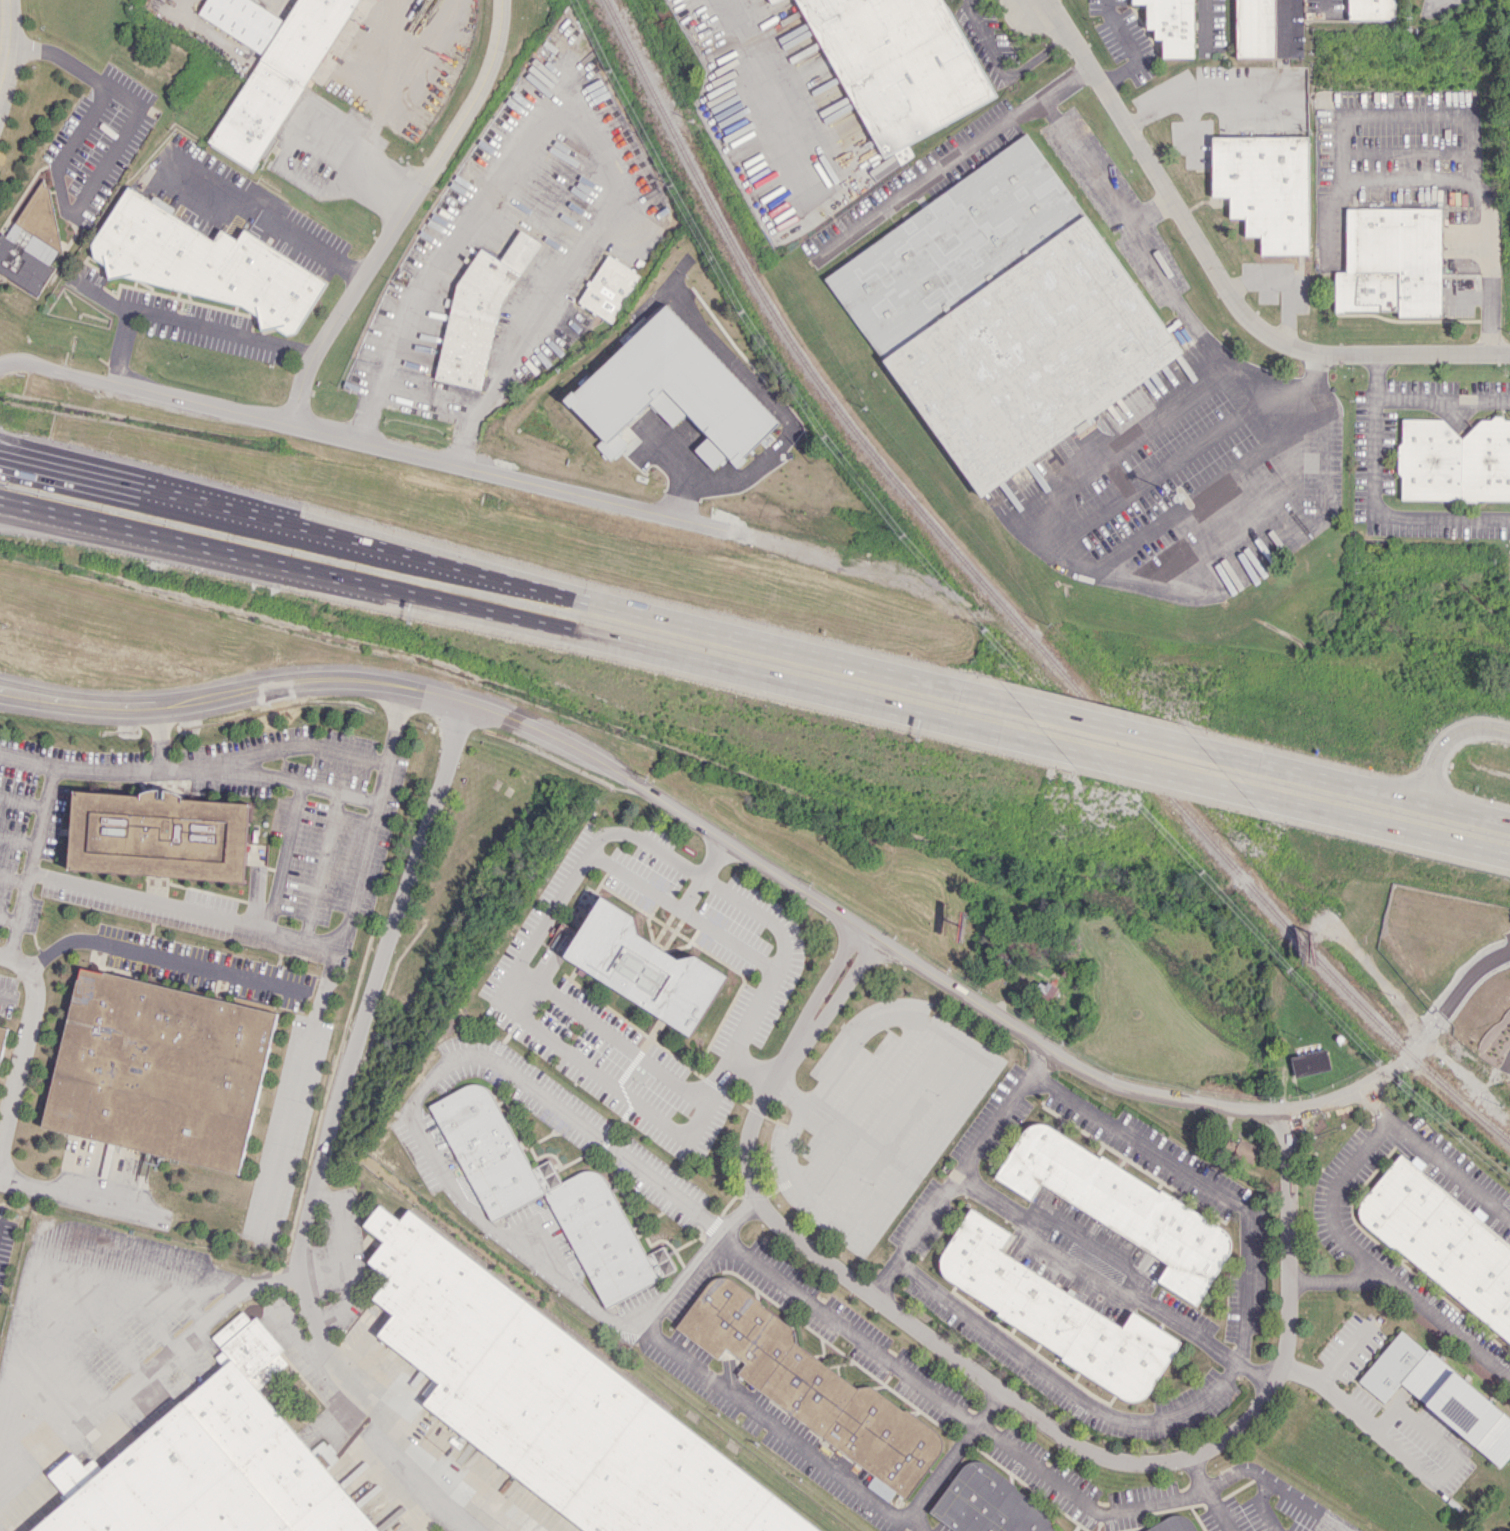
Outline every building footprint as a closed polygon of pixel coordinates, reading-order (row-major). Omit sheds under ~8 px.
[(287,20),(251,0),(206,0),(197,16),(261,51),(209,145),(257,172),(352,0),(297,0),(287,20)] [(994,101),(947,0),(798,0),(876,156),(994,101)] [(1131,4),(1145,4),(1145,29),(1153,29),(1153,39),(1161,39),(1161,58),(1192,58),(1192,0),(1131,0),(1131,4)] [(1274,0),(1235,0),(1236,58),(1274,58),(1274,0)] [(1348,19),(1394,19),(1394,0),(1348,0),(1348,19)] [(973,498),(1093,421),(1089,415),(1177,358),(1035,135),(826,269),(973,498)] [(1308,254),(1307,136),(1210,137),(1211,197),(1228,197),(1228,218),(1243,218),(1244,236),(1259,236),(1260,255),(1308,254)] [(898,163),(913,157),(908,145),(893,151),(898,163)] [(328,281),(243,229),(236,240),(220,229),(213,240),(172,215),(171,208),(154,198),(149,199),(127,185),(91,244),(93,257),(105,265),(108,279),(115,278),(234,301),(259,316),(261,329),(273,327),(275,328),(286,334),(296,333),(328,281)] [(1345,208),(1346,272),(1334,272),(1334,312),(1398,311),(1398,317),(1441,317),(1440,208),(1345,208)] [(13,223),(5,236),(0,233),(0,274),(37,296),(54,267),(49,264),(58,249),(13,223)] [(436,380),(481,389),(496,313),(539,241),(519,229),(501,260),(479,248),(453,291),(436,380)] [(577,302),(611,323),(640,275),(606,254),(577,302)] [(779,422),(666,304),(566,400),(603,438),(596,445),(610,460),(627,444),(618,433),(649,403),(672,427),(687,413),(720,447),(708,459),(715,466),(727,455),(735,464),(779,422)] [(1509,501),(1509,419),(1491,419),(1490,420),(1481,419),(1461,438),(1443,419),(1402,418),(1402,441),(1398,445),(1397,472),(1401,477),(1401,499),(1509,501)] [(243,881),(248,803),(182,799),(182,792),(164,791),(164,798),(158,798),(158,790),(141,789),(141,795),(72,791),(67,870),(243,881)] [(724,978),(633,928),(639,917),(600,896),(564,961),(694,1033),(724,978)] [(42,1130),(240,1171),(273,1010),(75,969),(42,1130)] [(1033,994),(1049,1002),(1058,987),(1042,978),(1033,994)] [(1295,1078),(1331,1069),(1326,1048),(1290,1057),(1295,1078)] [(601,1307),(676,1272),(663,1246),(642,1256),(599,1164),(560,1182),(549,1159),(528,1169),(485,1077),(431,1103),(487,1222),(547,1193),(601,1307)] [(995,1175),(1031,1199),(1042,1182),(1169,1264),(1158,1280),(1196,1305),(1231,1250),(1230,1241),(1226,1232),(1222,1227),(1161,1189),(1159,1193),(1100,1156),(1099,1159),(1048,1126),(1042,1123),(1037,1123),(1031,1125),(1026,1130),(995,1175)] [(1232,1154),(1252,1163),(1260,1147),(1240,1138),(1232,1154)] [(1400,1153),(1509,1245),(1509,1343),(1397,1248),(1394,1250),(1371,1230),(1363,1223),(1359,1214),(1360,1206),(1365,1198),(1400,1153)] [(401,1217),(399,1220),(377,1204),(361,1225),(382,1240),(366,1262),(387,1277),(371,1299),(391,1314),(375,1336),(438,1383),(419,1408),(587,1530),(826,1530),(401,1217)] [(971,1208),(1011,1234),(1000,1250),(1123,1327),(1133,1311),(1181,1342),(1148,1394),(1141,1399),(1135,1401),(1127,1400),(1120,1396),(1062,1359),(1063,1356),(997,1314),(999,1311),(950,1280),(944,1275),(941,1267),(940,1262),(940,1257),(945,1249),(971,1208)] [(905,1499),(939,1454),(941,1447),(941,1443),(940,1439),(939,1435),(936,1431),(933,1429),(906,1409),(902,1410),(870,1385),(857,1388),(795,1341),(794,1330),(761,1305),(760,1301),(730,1278),(726,1277),(722,1277),(717,1278),(712,1280),(708,1284),(675,1327),(718,1359),(726,1348),(745,1363),(737,1374),(905,1499)] [(314,1451),(310,1454),(248,1377),(261,1366),(268,1375),(288,1359),(254,1317),(248,1321),(241,1312),(210,1336),(222,1351),(215,1356),(224,1367),(100,1468),(92,1458),(83,1466),(72,1453),(47,1473),(69,1500),(31,1530),(378,1530),(314,1451)] [(1401,1330),(1509,1419),(1509,1455),(1500,1467),(1487,1456),(1401,1383),(1384,1403),(1357,1380),(1390,1342),(1401,1330)] [(1051,1527),(1056,1530),(956,1530),(930,1511),(961,1469),(966,1464),(971,1462),(978,1461),(984,1463),(991,1468),(1016,1485),(1016,1489),(1049,1514),(1051,1527)] [(895,1491),(873,1476),(866,1486),(888,1501),(895,1491)] [(1191,1522),(1197,1530),(1144,1530),(1169,1516),(1173,1515),(1178,1514),(1181,1515),(1185,1516),(1189,1518),(1191,1522)]
